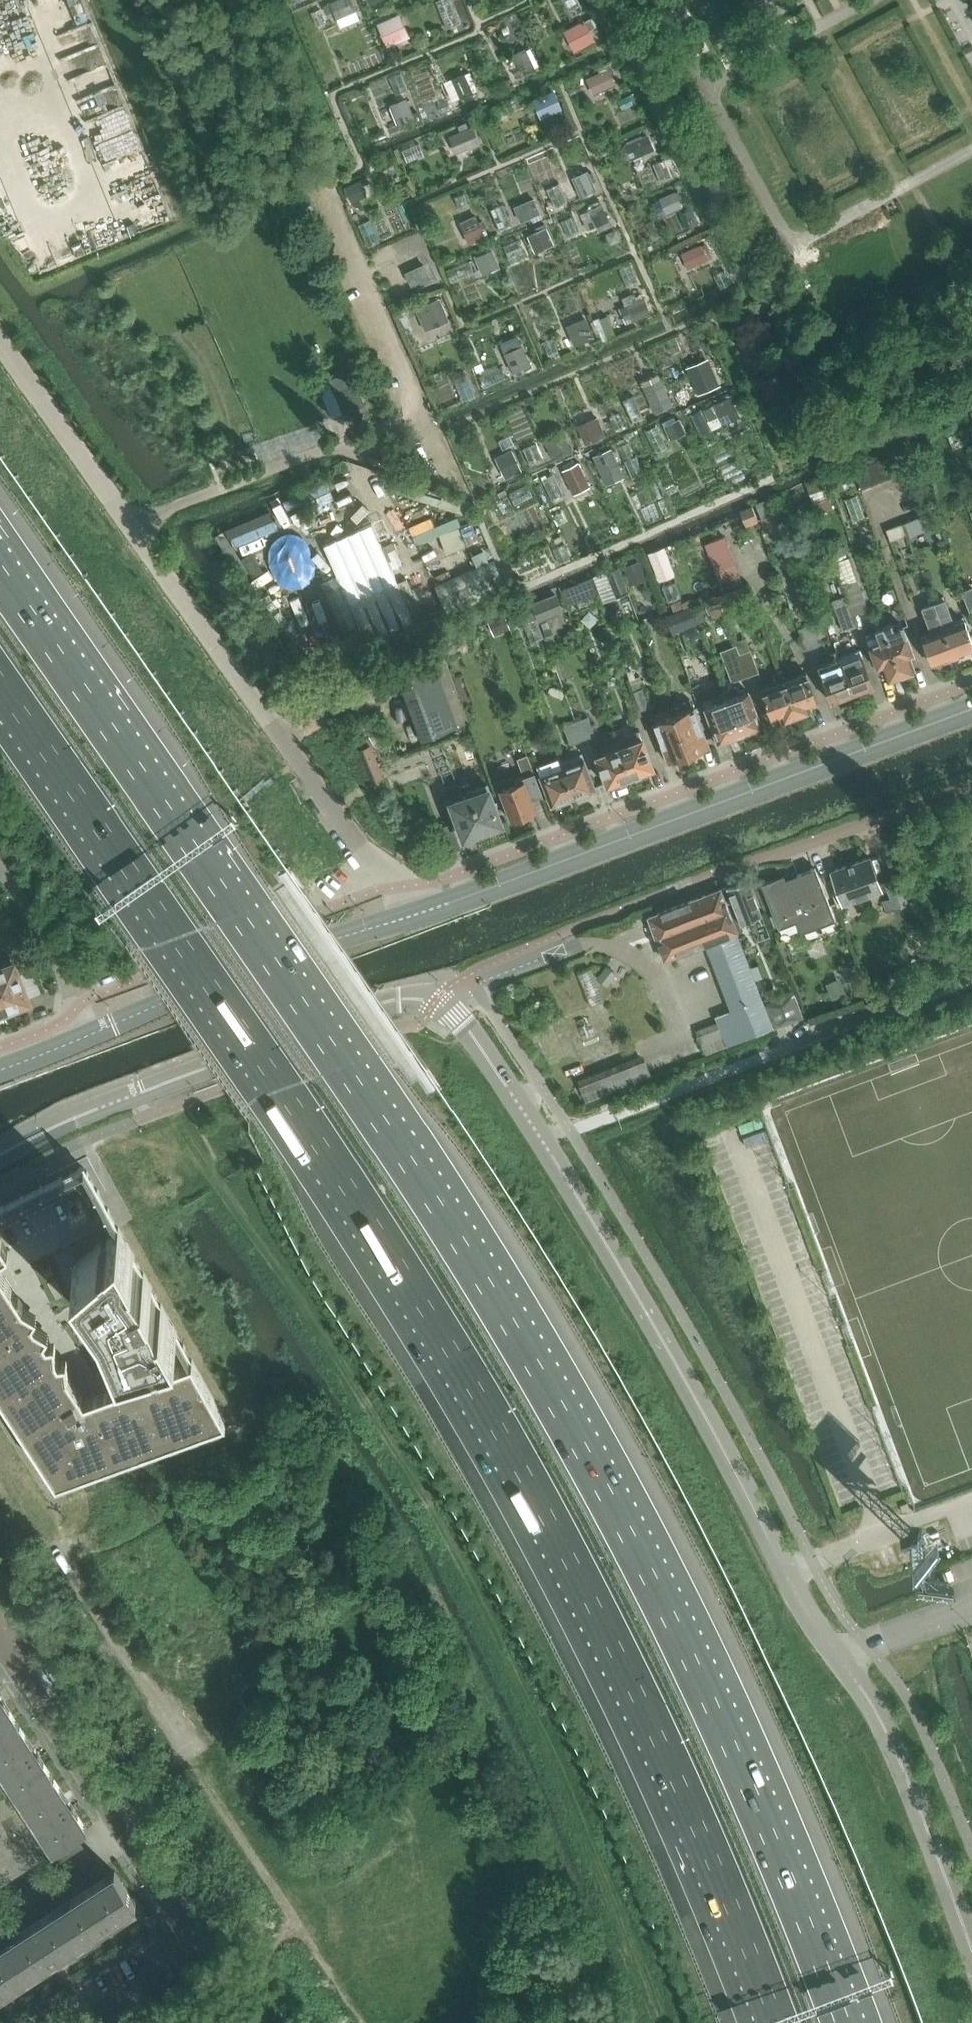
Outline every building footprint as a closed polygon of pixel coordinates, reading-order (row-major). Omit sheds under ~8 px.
[(571,15),(582,10),(576,0),(563,0),(571,15)] [(582,21),(561,33),(573,53),(594,41),(582,21)] [(627,148),(638,172),(656,164),(645,139),(627,148)] [(513,206),(521,223),(543,214),(535,196),(513,206)] [(476,214),(459,221),(470,247),(488,239),(476,214)] [(427,264),(407,273),(412,284),(431,275),(427,264)] [(439,299),(420,306),(429,328),(448,321),(439,299)] [(556,337),(540,344),(547,358),(563,351),(556,337)] [(763,344),(746,350),(753,368),(770,363),(763,344)] [(478,377),(483,390),(505,380),(500,367),(478,377)] [(352,370),(329,379),(343,413),(365,404),(352,370)] [(716,370),(705,375),(710,386),(721,381),(716,370)] [(776,374),(758,381),(767,404),(785,396),(776,374)] [(658,382),(642,389),(654,414),(670,407),(658,382)] [(730,394),(711,404),(723,425),(741,416),(730,394)] [(949,436),(954,448),(971,441),(971,427),(949,436)] [(567,434),(545,440),(552,463),(574,457),(567,434)] [(610,448),(591,456),(601,478),(620,470),(610,448)] [(906,448),(854,470),(865,495),(917,474),(906,448)] [(822,478),(806,484),(812,502),(829,496),(822,478)] [(768,500),(756,505),(765,523),(776,519),(768,500)] [(753,506),(740,511),(745,524),(758,520),(753,506)] [(372,523),(324,545),(370,648),(418,627),(372,523)] [(728,545),(711,552),(724,589),(742,582),(728,545)] [(664,547),(649,553),(660,581),(668,578),(665,570),(672,568),(664,547)] [(478,566),(435,585),(448,614),(508,587),(495,559),(489,561),(485,550),(474,555),(478,566)] [(850,557),(834,563),(843,585),(858,580),(850,557)] [(640,561),(625,567),(630,582),(646,576),(640,561)] [(607,571),(594,576),(605,603),(617,598),(629,593),(620,566),(618,566),(607,571)] [(593,578),(576,585),(582,600),(599,593),(593,578)] [(858,580),(843,585),(854,615),(869,610),(858,580)] [(748,583),(718,594),(722,605),(752,594),(748,583)] [(963,590),(970,611),(971,610),(971,587),(963,590)] [(556,594),(533,604),(537,616),(539,620),(563,610),(556,594)] [(718,594),(704,599),(709,613),(723,608),(722,605),(718,594)] [(846,596),(833,601),(837,614),(843,630),(857,625),(846,596)] [(953,656),(971,649),(971,639),(965,621),(955,625),(946,599),(934,603),(953,656)] [(922,608),(932,633),(921,637),(930,662),(931,662),(934,663),(953,656),(934,603),(922,608)] [(533,604),(515,611),(520,623),(537,616),(533,604)] [(505,616),(490,622),(496,636),(511,630),(505,616)] [(891,623),(883,626),(901,675),(915,670),(910,656),(914,655),(903,624),(894,627),(893,622),(891,623)] [(811,624),(799,629),(806,650),(819,645),(811,624)] [(878,634),(867,638),(879,670),(884,669),(888,680),(901,675),(883,626),(875,629),(878,634)] [(753,649),(742,653),(750,675),(761,671),(753,649)] [(839,657),(853,693),(874,685),(861,649),(839,657)] [(742,653),(731,657),(739,679),(750,675),(742,653)] [(401,672),(397,674),(421,737),(424,736),(468,720),(445,656),(401,672)] [(839,657),(818,665),(831,701),(853,693),(839,657)] [(799,679),(785,684),(797,714),(799,713),(802,714),(806,712),(808,710),(811,709),(810,705),(818,702),(807,671),(797,675),(799,679)] [(771,684),(761,688),(773,719),(781,716),(782,720),(785,719),(788,719),(793,718),(794,715),(797,714),(785,684),(772,689),(771,684)] [(634,691),(641,710),(652,706),(645,687),(634,691)] [(727,699),(731,707),(740,735),(762,727),(749,691),(727,699)] [(635,695),(626,699),(633,718),(642,715),(635,695)] [(712,696),(703,699),(706,707),(705,707),(719,743),(740,735),(731,707),(727,699),(715,704),(712,696)] [(694,706),(674,713),(689,754),(692,753),(695,754),(700,752),(701,750),(709,747),(694,706)] [(674,713),(654,721),(669,762),(677,759),(680,760),(686,758),(687,755),(689,754),(674,713)] [(589,717),(577,721),(584,740),(596,735),(589,717)] [(577,721),(564,726),(571,744),(584,740),(577,721)] [(619,746),(631,776),(634,775),(635,778),(644,774),(643,772),(654,767),(640,729),(616,738),(619,746)] [(628,777),(631,776),(619,746),(596,755),(608,785),(619,780),(620,783),(629,780),(628,777)] [(516,783),(500,789),(512,820),(515,818),(516,821),(526,818),(525,815),(536,810),(532,799),(543,795),(535,772),(528,754),(517,758),(524,776),(515,780),(516,783)] [(541,775),(552,805),(562,802),(565,804),(571,801),(572,798),(574,797),(563,767),(562,767),(559,758),(537,766),(541,775)] [(584,759),(563,767),(574,797),(576,796),(579,799),(585,796),(585,793),(596,789),(584,759)] [(500,825),(500,824),(502,823),(487,783),(447,798),(444,800),(445,804),(460,846),(475,840),(476,841),(477,841),(474,833),(488,828),(488,829),(492,831),(498,829),(500,825)] [(834,876),(828,879),(838,906),(844,904),(882,890),(869,856),(832,870),(834,876)] [(836,919),(815,867),(786,879),(784,875),(762,884),(779,928),(797,921),(801,933),(836,919)] [(727,886),(721,888),(738,931),(743,929),(741,922),(762,914),(748,878),(742,875),(734,878),(731,884),(727,886)] [(885,881),(891,897),(883,900),(887,910),(909,902),(899,876),(885,881)] [(721,888),(648,916),(665,959),(706,943),(731,1010),(716,1015),(728,1045),(773,1028),(764,1004),(761,998),(736,932),(738,931),(722,889),(721,888)] [(10,1008),(12,1007),(13,1010),(23,1006),(22,1004),(30,1001),(15,959),(0,965),(0,982),(10,1008)] [(607,965),(597,977),(607,985),(617,973),(607,965)] [(9,1012),(7,1009),(10,1008),(0,982),(0,1015),(9,1012)] [(794,993),(765,1004),(774,1028),(803,1017),(794,993)] [(84,1168),(72,1174),(76,1182),(85,1198),(97,1192),(84,1168)] [(2,1396),(11,1411),(14,1415),(23,1429),(25,1433),(35,1447),(57,1481),(81,1473),(98,1467),(101,1465),(118,1459),(122,1458),(138,1452),(142,1450),(158,1444),(162,1443),(179,1437),(182,1436),(199,1430),(203,1428),(219,1422),(223,1421),(226,1420),(225,1418),(193,1360),(193,1359),(187,1349),(186,1347),(184,1344),(177,1332),(162,1303),(152,1286),(144,1271),(135,1255),(128,1243),(119,1226),(118,1227),(117,1228),(114,1223),(106,1227),(110,1234),(73,1266),(33,1204),(27,1195),(0,1208),(0,1394),(2,1396)] [(350,1678),(338,1685),(345,1697),(357,1689),(350,1678)] [(19,1723),(0,1694),(0,1735),(19,1723)] [(0,1735),(0,1766),(20,1797),(53,1775),(19,1723),(0,1735)] [(330,1747),(318,1755),(325,1766),(338,1759),(330,1747)] [(53,1775),(20,1797),(54,1849),(55,1849),(77,1835),(87,1828),(53,1775)] [(55,1849),(62,1860),(84,1845),(77,1835),(55,1849)] [(62,1860),(68,1870),(90,1856),(84,1845),(62,1860)] [(90,1856),(68,1870),(75,1880),(97,1866),(90,1856)] [(104,1925),(106,1924),(106,1923),(113,1918),(114,1919),(115,1918),(115,1917),(133,1906),(137,1904),(115,1871),(62,1905),(84,1938),(87,1936),(86,1936),(104,1925)] [(63,1952),(62,1951),(80,1940),(84,1938),(62,1905),(9,1940),(30,1973),(34,1971),(34,1970),(51,1959),(53,1958),(60,1953),(61,1953),(63,1952)] [(10,1986),(28,1974),(30,1973),(9,1940),(0,1946),(0,1993),(1,1992),(0,1992),(8,1987),(10,1986)]
